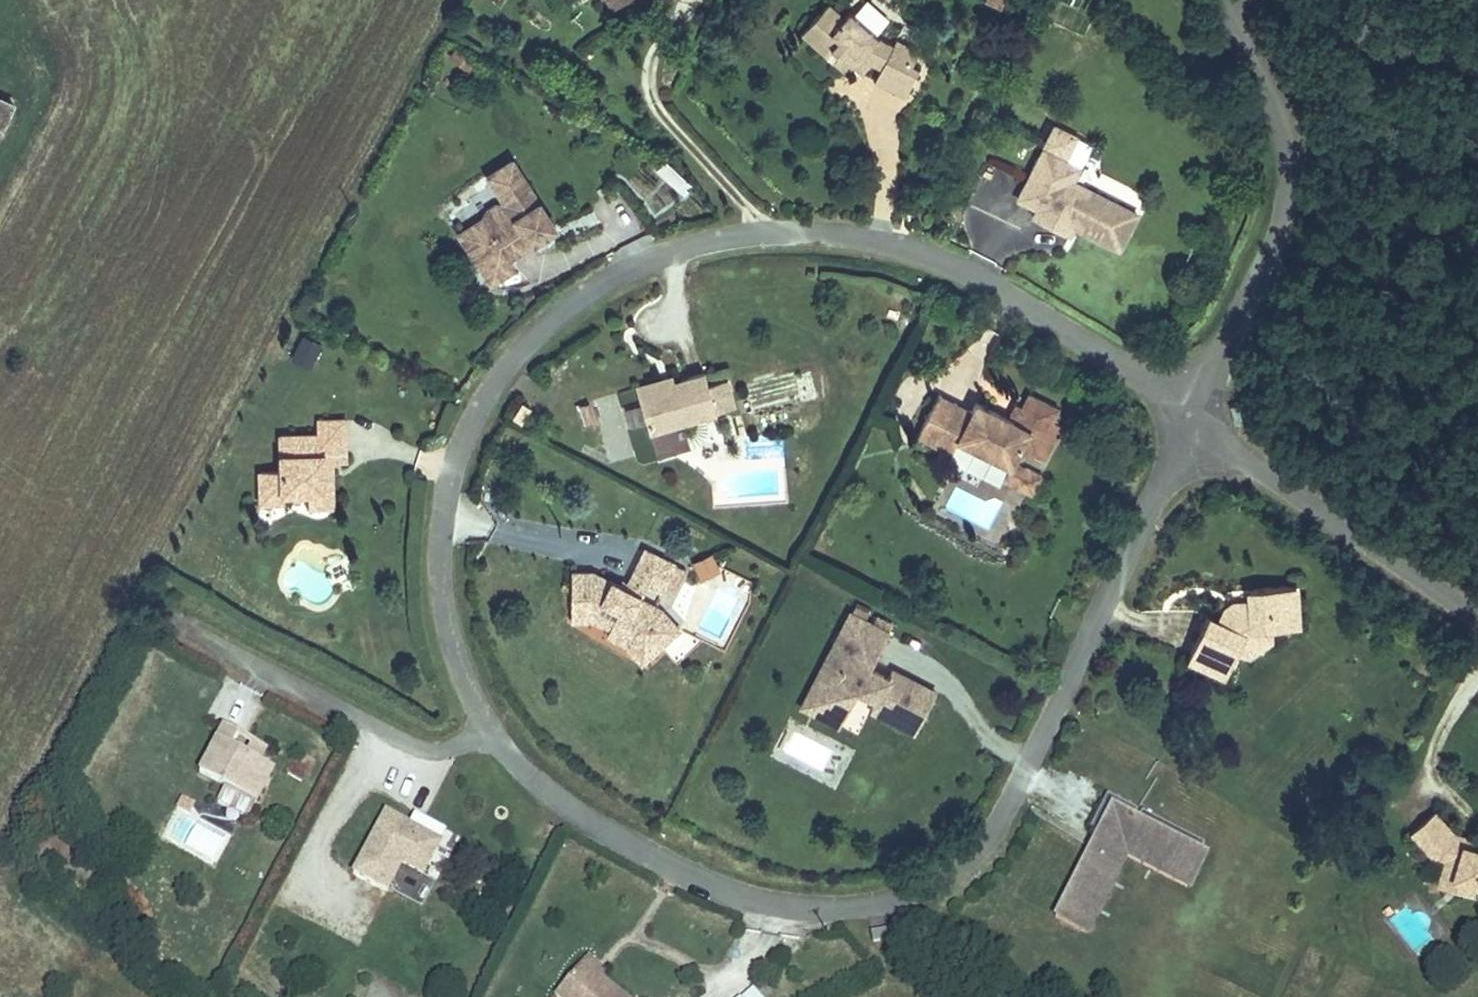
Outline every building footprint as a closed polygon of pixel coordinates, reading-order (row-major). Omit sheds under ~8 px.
[(811,16),(831,38),(837,31),(847,39),(840,46),(849,54),(863,43),(886,52),(881,68),(911,82),(926,51),(919,48),(895,37),(899,27),(883,19),(865,0),(825,0),(811,16)] [(902,21),(899,27),(895,37),(919,48),(926,32),(902,21)] [(0,116),(0,149),(13,123),(0,116)] [(1142,204),(1078,167),(1085,152),(1052,133),(1025,180),(1047,193),(1043,198),(1079,219),(1083,212),(1124,235),(1142,204)] [(562,213),(523,147),(500,160),(518,190),(471,218),(501,267),(524,253),(517,240),(562,213)] [(994,167),(984,188),(1002,196),(1012,176),(994,167)] [(321,347),(307,340),(296,363),(309,370),(321,347)] [(659,415),(724,398),(713,356),(683,364),(647,374),(659,415)] [(1012,471),(1044,488),(1052,471),(1024,457),(1032,442),(1048,450),(1057,431),(1048,426),(1056,411),(1063,398),(1034,382),(1019,411),(981,391),(976,400),(945,384),(925,426),(957,443),(963,431),(1018,460),(1012,471)] [(629,426),(645,422),(639,400),(623,405),(629,426)] [(324,419),(292,421),(292,457),(268,459),(270,487),(291,485),(291,476),(317,474),(339,473),(337,444),(354,442),(351,401),(323,403),(324,419)] [(1057,431),(1066,415),(1056,411),(1048,426),(1057,431)] [(340,491),(339,473),(317,474),(318,492),(340,491)] [(713,553),(692,558),(698,578),(719,573),(713,553)] [(638,596),(594,573),(570,574),(571,614),(600,614),(605,604),(619,611),(614,620),(610,628),(628,638),(648,659),(665,644),(658,637),(673,624),(661,610),(651,605),(658,592),(672,599),(686,571),(658,556),(638,596)] [(1208,597),(1186,639),(1220,657),(1233,636),(1234,634),(1236,630),(1239,626),(1241,624),(1246,621),(1250,617),(1254,615),(1260,613),(1265,613),(1272,612),(1278,612),(1297,611),(1295,569),(1253,572),(1249,588),(1245,589),(1237,590),(1230,591),(1227,594),(1223,597),(1221,603),(1208,597)] [(1234,634),(1233,636),(1240,635),(1246,634),(1251,633),(1256,631),(1263,627),(1271,620),(1278,612),(1272,612),(1265,613),(1260,613),(1254,615),(1250,617),(1246,621),(1241,624),(1239,626),(1236,630),(1234,634)] [(889,633),(852,613),(827,661),(840,668),(823,701),(847,714),(858,691),(877,701),(872,711),(915,734),(937,694),(893,671),(889,678),(870,669),(889,633)] [(614,620),(600,614),(571,614),(571,622),(596,621),(610,628),(614,620)] [(665,644),(680,631),(673,624),(658,637),(665,644)] [(610,628),(606,635),(623,643),(642,664),(648,659),(628,638),(610,628)] [(823,701),(840,668),(827,661),(803,708),(840,727),(847,714),(823,701)] [(225,709),(201,753),(229,768),(259,784),(276,752),(259,744),(245,736),(234,730),(240,717),(225,709)] [(253,724),(245,736),(259,744),(266,731),(253,724)] [(251,801),(259,784),(229,768),(221,785),(251,801)] [(1137,796),(1107,780),(1088,816),(1096,820),(1062,887),(1088,900),(1124,830),(1195,867),(1208,842),(1199,838),(1204,830),(1145,800),(1140,808),(1133,803),(1137,796)] [(1457,817),(1434,799),(1414,822),(1436,841),(1448,845),(1445,857),(1477,867),(1477,824),(1457,817)] [(392,800),(360,861),(391,879),(406,852),(425,863),(444,828),(392,800)] [(181,811),(168,838),(213,861),(227,834),(181,811)] [(1190,876),(1195,867),(1124,830),(1088,900),(1097,905),(1129,844),(1190,876)] [(1445,857),(1442,870),(1475,880),(1477,869),(1477,867),(1445,857)] [(1088,900),(1062,887),(1053,905),(1088,923),(1097,905),(1088,900)] [(887,932),(872,935),(874,945),(888,942),(887,932)] [(588,946),(583,952),(603,970),(608,964),(588,946)] [(556,983),(571,996),(632,996),(603,970),(583,952),(556,983)] [(753,987),(741,996),(761,996),(753,987)]
